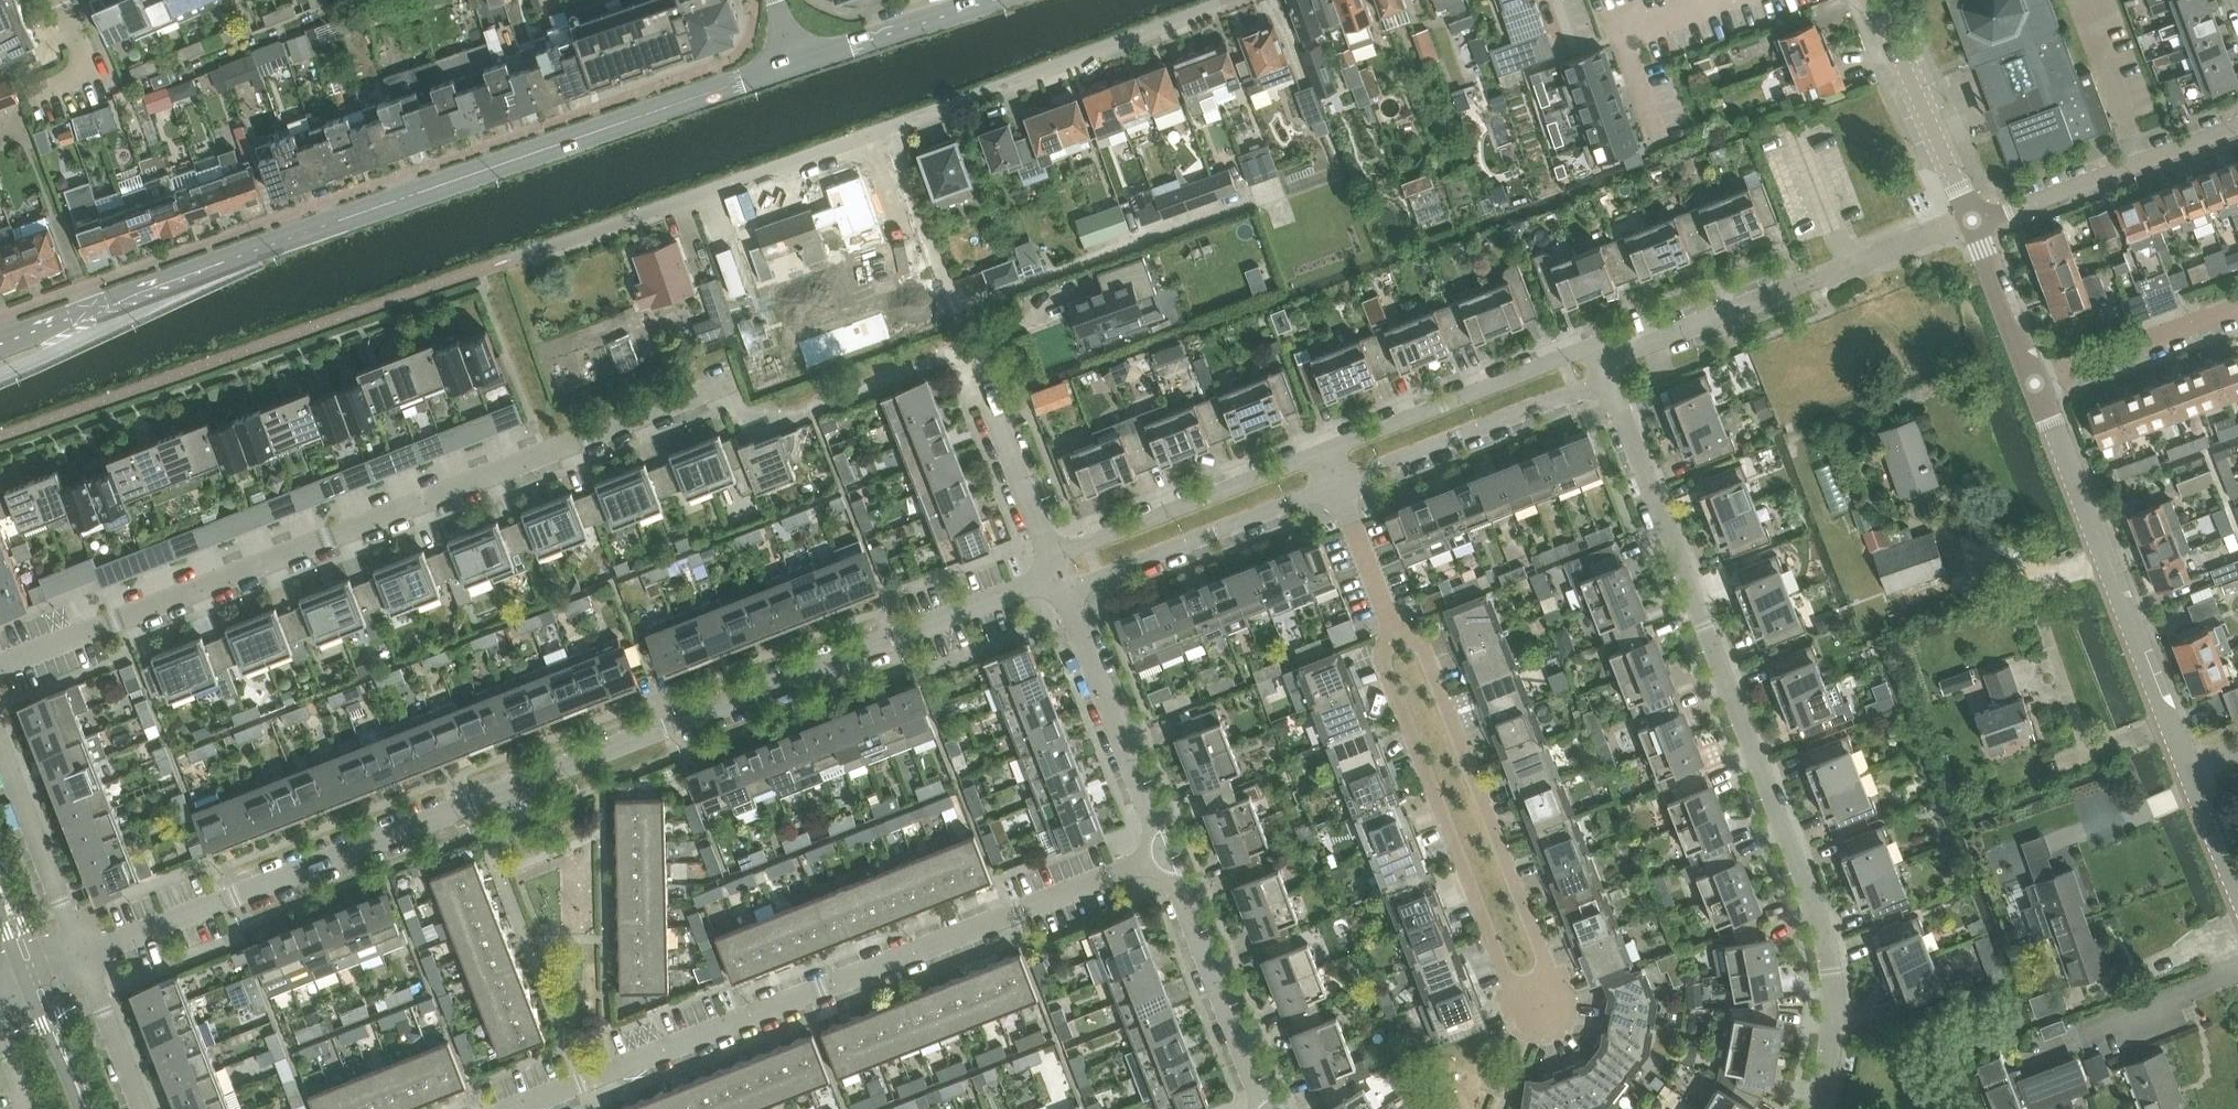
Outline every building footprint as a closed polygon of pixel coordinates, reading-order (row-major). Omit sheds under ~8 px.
[(26,18),(20,0),(0,0),(0,29),(26,18)] [(109,40),(132,30),(119,0),(92,0),(109,40)] [(132,30),(133,30),(136,37),(157,28),(145,0),(119,0),(132,30)] [(157,28),(179,18),(171,0),(145,0),(157,28)] [(179,18),(180,21),(202,12),(197,0),(171,0),(179,18)] [(202,12),(224,3),(223,0),(197,0),(202,12)] [(575,33),(593,85),(594,85),(616,78),(614,71),(623,68),(625,75),(648,67),(646,60),(654,57),(656,64),(688,53),(686,46),(696,43),(698,49),(709,45),(710,47),(724,42),(724,40),(735,36),(731,25),(740,22),(739,19),(740,19),(733,0),(670,0),(575,33)] [(1301,36),(1330,27),(1328,23),(1326,18),(1321,20),(1314,0),(1289,0),(1301,36)] [(1342,19),(1335,0),(1314,0),(1321,20),(1326,18),(1328,23),(1333,22),(1342,19)] [(1374,22),(1366,0),(1335,0),(1342,19),(1346,31),(1352,48),(1375,40),(1369,23),(1374,22)] [(1382,13),(1407,5),(1405,0),(1377,0),(1382,13)] [(1438,10),(1449,6),(1452,13),(1467,8),(1465,0),(1435,0),(1438,10)] [(1498,8),(1522,0),(1495,0),(1498,8)] [(1998,126),(1994,128),(1998,137),(2010,167),(2068,145),(2088,137),(2096,134),(2113,128),(2091,71),(2079,76),(2051,0),(1948,0),(1972,67),(1975,66),(1994,116),(1998,126)] [(2174,6),(2180,21),(2212,9),(2220,6),(2218,0),(2210,0),(2209,0),(2161,0),(2157,2),(2151,4),(2155,13),(2174,6)] [(1503,12),(1512,39),(1546,28),(1536,1),(1503,12)] [(283,19),(297,13),(293,2),(278,8),(283,19)] [(369,2),(358,6),(359,9),(366,26),(376,22),(369,2)] [(278,8),(264,14),(268,25),(283,19),(278,8)] [(334,18),(334,19),(340,36),(366,26),(359,9),(334,18)] [(2226,22),(2218,24),(2212,9),(2180,21),(2160,28),(2163,37),(2183,30),(2188,44),(2168,51),(2169,52),(2229,30),(2226,22)] [(1478,23),(1474,14),(1450,23),(1453,32),(1478,23)] [(39,43),(26,18),(0,29),(0,74),(38,58),(33,46),(39,43)] [(239,37),(253,31),(249,20),(234,26),(239,37)] [(566,94),(593,85),(575,33),(572,22),(551,29),(556,43),(549,45),(566,94)] [(1779,48),(1785,45),(1791,61),(1830,46),(1823,29),(1819,31),(1815,22),(1775,37),(1779,48)] [(234,26),(220,32),(224,42),(239,37),(234,26)] [(322,43),(316,26),(307,29),(313,46),(322,43)] [(1273,26),(1259,32),(1259,31),(1255,29),(1246,32),(1244,37),(1245,37),(1243,38),(1250,58),(1238,63),(1250,92),(1296,75),(1290,58),(1285,45),(1281,47),(1273,26)] [(1424,65),(1440,59),(1429,27),(1413,33),(1424,65)] [(313,53),(311,47),(313,46),(307,29),(308,32),(288,39),(295,61),(297,61),(313,56),(313,55),(313,53)] [(2197,69),(2165,81),(2237,54),(2234,46),(2227,48),(2221,33),(2229,31),(2229,30),(2169,52),(2172,62),(2192,54),(2197,69)] [(1509,42),(1490,49),(1499,74),(1555,55),(1547,34),(1511,47),(1509,42)] [(540,103),(566,94),(549,45),(546,36),(536,39),(537,44),(522,49),(523,53),(540,103)] [(1480,63),(1492,58),(1484,37),(1472,42),(1480,63)] [(194,54),(209,48),(205,38),(190,44),(194,54)] [(279,39),(254,50),(259,64),(268,60),(275,58),(288,53),(283,41),(279,39)] [(487,121),(514,112),(489,41),(463,51),(487,121)] [(1203,51),(1200,52),(1218,99),(1236,92),(1234,85),(1241,82),(1226,42),(1214,47),(1210,45),(1205,47),(1203,51)] [(190,44),(175,50),(180,60),(194,54),(190,44)] [(1337,88),(1321,44),(1302,51),(1315,84),(1319,95),(1337,88)] [(1351,46),(1338,52),(1344,65),(1356,60),(1351,46)] [(1836,62),(1830,46),(1791,61),(1797,76),(1791,78),(1795,89),(1817,80),(1822,95),(1845,86),(1839,71),(1835,72),(1832,64),(1836,62)] [(504,47),(493,51),(514,112),(540,103),(523,53),(507,58),(504,47)] [(1604,47),(1561,62),(1568,83),(1611,68),(1604,47)] [(253,50),(254,52),(229,62),(234,76),(260,65),(259,64),(254,50),(253,50)] [(463,51),(436,60),(444,82),(461,130),(487,121),(463,51)] [(1218,99),(1200,52),(1198,53),(1194,51),(1189,53),(1187,56),(1175,61),(1195,115),(1219,105),(1217,99),(1218,99)] [(2168,65),(2163,53),(2154,57),(2159,69),(2168,65)] [(2237,55),(2237,54),(2165,81),(2174,105),(2187,100),(2182,85),(2201,78),(2206,93),(2237,82),(2237,71),(2235,72),(2230,57),(2237,55)] [(150,72),(165,66),(161,56),(146,62),(150,72)] [(268,60),(259,64),(260,65),(263,76),(279,70),(275,58),(268,60)] [(436,60),(410,68),(422,104),(434,139),(461,130),(444,82),(436,60)] [(146,62),(131,68),(135,78),(150,72),(146,62)] [(222,64),(227,78),(234,76),(229,62),(222,64)] [(1364,82),(1359,68),(1357,62),(1343,67),(1351,88),(1353,87),(1365,83),(1364,82)] [(1140,74),(1160,126),(1186,117),(1167,64),(1154,68),(1153,66),(1143,70),(1144,72),(1140,74)] [(1362,67),(1368,84),(1376,81),(1370,64),(1362,67)] [(410,68),(384,77),(392,99),(391,99),(408,149),(420,144),(434,139),(422,104),(410,68)] [(1575,103),(1618,88),(1611,68),(1568,83),(1563,85),(1570,105),(1575,103)] [(1531,74),(1534,82),(1543,79),(1540,70),(1531,74)] [(171,80),(170,78),(169,77),(168,72),(167,71),(151,78),(153,84),(154,86),(155,89),(172,83),(171,80)] [(1114,83),(1111,85),(1126,125),(1151,116),(1136,75),(1123,80),(1120,79),(1116,81),(1114,83)] [(21,100),(13,78),(0,83),(0,109),(21,100)] [(1543,79),(1534,82),(1538,94),(1547,91),(1543,79)] [(192,94),(187,80),(169,86),(174,100),(192,94)] [(336,81),(327,84),(331,94),(340,90),(336,81)] [(1379,81),(1366,86),(1370,98),(1383,93),(1379,81)] [(1312,122),(1317,136),(1332,130),(1319,95),(1315,84),(1296,91),(1307,123),(1312,122)] [(1098,89),(1085,94),(1100,135),(1126,125),(1111,85),(1107,86),(1104,85),(1100,87),(1098,89)] [(151,92),(150,93),(156,112),(175,105),(168,86),(156,91),(151,92)] [(1452,91),(1459,110),(1471,106),(1464,87),(1452,91)] [(1618,88),(1575,103),(1582,123),(1625,108),(1618,88)] [(335,109),(347,104),(342,90),(340,90),(331,94),(330,94),(335,109)] [(1547,91),(1538,94),(1542,106),(1551,102),(1547,91)] [(146,108),(140,93),(131,97),(137,111),(146,108)] [(1055,106),(1052,107),(1069,152),(1084,146),(1082,141),(1092,138),(1077,97),(1064,102),(1062,101),(1057,103),(1055,106)] [(408,149),(391,99),(365,109),(382,158),(408,149)] [(99,119),(115,114),(111,104),(95,109),(99,119)] [(1026,116),(1032,133),(1043,161),(1045,161),(1069,152),(1052,107),(1048,108),(1045,107),(1041,109),(1039,111),(1026,116)] [(1625,108),(1582,123),(1589,143),(1632,128),(1625,108)] [(355,167),(382,158),(365,109),(349,114),(338,118),(355,167)] [(73,117),(79,138),(101,132),(95,111),(73,117)] [(285,136),(302,185),(328,176),(311,127),(307,115),(288,122),(292,134),(285,136)] [(355,167),(338,118),(311,127),(328,176),(355,167)] [(1557,119),(1547,122),(1551,134),(1561,131),(1557,119)] [(1043,161),(1032,133),(1015,140),(1009,123),(982,132),(994,167),(1008,162),(1010,169),(1022,165),(1027,177),(1024,178),(1025,184),(1050,175),(1048,170),(1045,161),(1043,161)] [(244,124),(235,127),(244,153),(252,150),(250,143),(244,124)] [(271,132),(273,138),(257,144),(259,148),(265,167),(274,195),(302,185),(285,136),(283,128),(271,132)] [(1589,143),(1585,145),(1592,165),(1596,164),(1624,154),(1627,164),(1628,167),(1644,162),(1640,149),(1632,128),(1589,143)] [(64,144),(76,140),(73,129),(60,133),(64,144)] [(1561,131),(1551,134),(1555,146),(1564,143),(1561,131)] [(937,194),(939,193),(943,204),(972,194),(968,182),(971,181),(957,141),(954,142),(953,138),(931,146),(932,150),(922,153),(937,194)] [(1279,173),(1269,144),(1239,154),(1250,184),(1279,173)] [(220,152),(223,161),(222,162),(238,206),(263,197),(249,158),(240,161),(235,147),(220,152)] [(252,150),(256,161),(258,169),(265,167),(259,148),(252,150)] [(164,152),(139,160),(147,184),(164,232),(188,223),(172,176),(164,152)] [(1686,167),(1683,161),(1673,165),(1677,175),(1683,173),(1686,167)] [(198,170),(198,167),(197,168),(213,215),(238,206),(222,162),(198,170)] [(1564,162),(1555,165),(1559,177),(1568,174),(1564,162)] [(2237,229),(2237,202),(2236,198),(2237,197),(2237,173),(2234,163),(2216,169),(2237,229)] [(213,215),(197,168),(172,176),(188,223),(213,215)] [(1175,168),(1179,177),(1154,186),(1165,218),(1191,209),(1176,168),(1175,168)] [(1191,182),(1178,168),(1176,168),(1191,209),(1219,198),(1211,174),(1191,182)] [(1238,191),(1229,168),(1211,174),(1219,198),(1238,191)] [(2216,169),(2196,177),(2208,208),(2218,204),(2223,216),(2232,213),(2216,169)] [(833,205),(814,212),(819,227),(838,220),(844,236),(847,235),(876,225),(879,224),(861,174),(837,182),(828,186),(826,186),(827,188),(828,191),(833,205)] [(2212,220),(2208,208),(2196,177),(2177,184),(2193,227),(2212,220)] [(91,181),(66,190),(78,224),(89,257),(93,256),(96,257),(101,256),(102,253),(114,249),(103,215),(91,181)] [(1762,181),(1749,187),(1748,186),(1724,195),(1740,236),(1752,231),(1753,232),(1765,227),(1765,226),(1778,221),(1762,181)] [(147,184),(124,193),(129,206),(127,207),(138,241),(164,232),(147,184)] [(1492,188),(1496,200),(1507,196),(1503,184),(1492,188)] [(2184,230),(2193,227),(2177,184),(2155,192),(2167,223),(2180,218),(2184,230)] [(1162,217),(1163,219),(1165,218),(1154,186),(1131,194),(1142,224),(1162,217)] [(1599,197),(1602,205),(1615,200),(1611,192),(1599,197)] [(2155,192),(2139,197),(2158,247),(2167,243),(2161,226),(2167,223),(2155,192)] [(1728,242),(1728,241),(1740,236),(1724,195),(1699,205),(1699,206),(1687,211),(1703,250),(1715,245),(1716,246),(1728,242)] [(2147,277),(2139,280),(2143,292),(2145,291),(2154,316),(2180,306),(2174,289),(2173,289),(2168,275),(2169,275),(2166,270),(2158,247),(2139,197),(2116,206),(2131,244),(2132,244),(2139,262),(2142,261),(2147,277)] [(1130,230),(1120,203),(1091,213),(1101,240),(1130,230)] [(114,249),(138,241),(127,207),(103,215),(114,249)] [(762,243),(750,248),(761,281),(776,276),(770,258),(800,248),(806,265),(830,257),(819,227),(814,212),(812,207),(796,212),(789,215),(756,227),(762,243)] [(2100,241),(2104,239),(2117,234),(2108,209),(2090,215),(2100,241)] [(1675,215),(1650,224),(1666,265),(1678,260),(1679,261),(1691,256),(1690,255),(1703,250),(1687,211),(1675,215)] [(1076,219),(1086,245),(1101,240),(1091,213),(1076,219)] [(32,278),(64,266),(45,216),(14,228),(18,238),(32,278)] [(1523,220),(1512,224),(1516,234),(1516,235),(1523,232),(1525,227),(1523,220)] [(1516,234),(1512,224),(1501,228),(1505,238),(1516,234)] [(1625,234),(1625,235),(1613,240),(1629,279),(1641,274),(1642,275),(1654,270),(1653,270),(1666,265),(1650,224),(1625,234)] [(2036,263),(2037,264),(2072,251),(2063,226),(2028,239),(2031,249),(2029,253),(2032,262),(2036,263)] [(2109,252),(2122,247),(2117,234),(2104,239),(2109,252)] [(18,238),(0,245),(0,287),(1,289),(32,278),(18,238)] [(1034,239),(1015,246),(1026,275),(1045,268),(1034,239)] [(695,290),(677,240),(635,255),(645,281),(635,284),(643,306),(652,303),(653,305),(695,290)] [(1601,244),(1601,243),(1576,253),(1592,294),(1604,289),(1604,290),(1617,285),(1616,284),(1629,279),(1613,240),(1601,244)] [(732,247),(717,252),(733,296),(747,291),(732,247)] [(2222,247),(2207,253),(2215,274),(2230,268),(2225,255),(2222,247)] [(2045,287),(2046,289),(2081,276),(2072,251),(2037,264),(2041,275),(2038,276),(2042,288),(2045,287)] [(2225,255),(2230,268),(2231,269),(2237,266),(2237,251),(2225,255)] [(1567,304),(1580,299),(1579,299),(1592,294),(1576,253),(1555,261),(1554,258),(1552,255),(1549,253),(1545,252),(1541,252),(1533,256),(1554,309),(1567,303),(1567,304)] [(1104,290),(1070,302),(1082,335),(1103,327),(1106,337),(1107,337),(1119,333),(1120,332),(1132,328),(1133,328),(1145,324),(1146,323),(1138,299),(1157,292),(1144,256),(1098,273),(1104,290)] [(1020,276),(1014,259),(985,270),(991,287),(1020,276)] [(2118,274),(2131,269),(2127,259),(2114,264),(2118,274)] [(2207,260),(2188,267),(2194,282),(2212,275),(2207,260)] [(1503,274),(1504,278),(1505,281),(1484,289),(1500,330),(1512,325),(1513,326),(1525,321),(1525,320),(1538,315),(1517,262),(1509,265),(1506,267),(1504,270),(1503,274)] [(1259,265),(1247,270),(1256,294),(1268,290),(1259,265)] [(2189,283),(2183,269),(2169,275),(2168,275),(2173,289),(2174,289),(2189,283)] [(2081,276),(2046,289),(2050,300),(2047,301),(2052,313),(2055,312),(2056,315),(2088,303),(2090,307),(2109,300),(2098,270),(2081,276)] [(713,318),(694,324),(700,341),(734,329),(733,324),(716,279),(701,284),(713,318)] [(2139,293),(2121,300),(2130,324),(2154,316),(2145,291),(2143,292),(2139,280),(2135,281),(2139,293)] [(1459,299),(1460,300),(1447,305),(1463,344),(1475,339),(1476,340),(1488,335),(1488,334),(1500,330),(1484,289),(1459,299)] [(1378,293),(1363,300),(1372,325),(1388,319),(1378,293)] [(1435,309),(1435,308),(1410,318),(1426,359),(1438,354),(1439,355),(1451,350),(1451,349),(1463,344),(1447,305),(1435,309)] [(1279,332),(1292,327),(1284,307),(1272,312),(1279,332)] [(882,312),(799,342),(808,367),(891,337),(882,312)] [(1383,321),(1372,325),(1376,333),(1374,334),(1389,373),(1401,368),(1402,369),(1414,364),(1426,359),(1410,318),(1386,328),(1383,321)] [(497,354),(487,329),(462,339),(477,378),(481,389),(511,378),(501,353),(497,354)] [(1377,379),(1377,378),(1389,373),(1374,334),(1361,338),(1361,337),(1336,347),(1352,388),(1365,383),(1365,384),(1377,379)] [(434,341),(452,388),(477,378),(462,339),(438,348),(435,340),(434,341)] [(1281,350),(1278,340),(1269,343),(1273,353),(1281,350)] [(409,350),(424,389),(448,380),(451,388),(452,388),(434,341),(409,350)] [(1181,342),(1169,347),(1174,362),(1187,358),(1181,342)] [(1352,388),(1336,347),(1312,357),(1312,358),(1311,358),(1307,347),(1294,352),(1314,403),(1327,397),(1328,398),(1340,393),(1352,388)] [(409,350),(384,360),(399,399),(406,415),(431,406),(424,389),(409,350)] [(2215,363),(2227,397),(2237,393),(2237,354),(2215,363)] [(384,360),(361,369),(376,408),(399,399),(384,360)] [(2202,406),(2227,397),(2215,363),(2189,372),(2202,406)] [(1211,379),(1206,366),(1198,370),(1203,382),(1211,379)] [(1119,391),(1111,369),(1103,374),(1116,391),(1119,391)] [(1283,369),(1269,374),(1269,373),(1244,383),(1260,424),(1273,419),(1273,420),(1285,415),(1285,414),(1299,409),(1283,369)] [(1669,414),(1665,416),(1671,431),(1718,412),(1709,390),(1713,388),(1707,372),(1667,388),(1672,402),(1665,404),(1669,414)] [(2176,415),(2202,406),(2189,372),(2164,382),(2176,415)] [(338,387),(353,426),(378,417),(375,408),(363,378),(338,387)] [(927,379),(882,397),(891,421),(936,403),(927,379)] [(2164,382),(2139,391),(2151,425),(2176,415),(2164,382)] [(1220,393),(1220,394),(1208,398),(1223,438),(1236,433),(1236,434),(1248,429),(1260,424),(1244,383),(1220,393)] [(326,428),(329,436),(353,426),(338,387),(313,397),(326,428)] [(301,437),(326,428),(313,397),(310,389),(286,398),(301,437)] [(1048,389),(1031,395),(1039,415),(1055,409),(1048,389)] [(2126,434),(2151,425),(2139,391),(2113,400),(2126,434)] [(1774,414),(1766,395),(1754,400),(1762,419),(1774,414)] [(261,408),(276,447),(301,437),(286,398),(261,408)] [(1196,403),(1195,402),(1170,412),(1186,453),(1199,448),(1199,449),(1211,444),(1211,443),(1223,438),(1208,398),(1196,403)] [(2088,410),(2100,443),(2126,434),(2113,400),(2088,410)] [(1166,402),(1129,416),(1134,427),(1149,467),(1162,462),(1162,463),(1174,458),(1174,457),(1186,453),(1170,412),(1166,402)] [(901,445),(946,427),(936,403),(891,421),(901,445)] [(515,404),(503,409),(509,425),(522,421),(515,404)] [(236,418),(252,457),(276,447),(261,408),(236,418)] [(1730,433),(1726,435),(1718,412),(1671,431),(1677,445),(1681,444),(1685,454),(1692,451),(1697,465),(1737,449),(1730,433)] [(840,426),(835,415),(821,420),(825,432),(840,426)] [(1149,467),(1134,427),(1129,416),(1092,431),(1097,441),(1113,481),(1125,477),(1125,478),(1138,473),(1137,472),(1149,467)] [(236,418),(212,427),(227,466),(252,457),(236,418)] [(1938,483),(1915,418),(1880,431),(1887,450),(1903,496),(1938,483)] [(481,437),(474,421),(466,424),(472,440),(481,437)] [(2221,441),(2237,434),(2237,425),(2237,423),(2217,430),(2221,441)] [(458,427),(464,443),(472,440),(466,424),(458,427)] [(212,427),(187,437),(199,468),(222,459),(225,467),(227,466),(212,427)] [(910,468),(955,450),(946,427),(901,445),(910,468)] [(799,428),(757,444),(755,439),(740,445),(758,491),(797,476),(789,456),(792,453),(794,449),(795,444),(796,440),(796,435),(795,431),(795,430),(799,428)] [(723,441),(720,434),(695,443),(713,488),(737,478),(743,495),(757,489),(758,491),(740,445),(736,436),(723,441)] [(2211,445),(2207,434),(2187,441),(2191,452),(2211,445)] [(1580,483),(1603,473),(1588,435),(1565,444),(1580,483)] [(187,437),(162,447),(175,478),(199,468),(187,437)] [(431,456),(425,440),(417,443),(423,459),(431,456)] [(1088,492),(1100,487),(1100,486),(1113,481),(1097,441),(1072,451),(1072,452),(1059,457),(1074,496),(1088,491),(1088,492)] [(2187,441),(2167,448),(2171,459),(2191,452),(2187,441)] [(408,446),(414,462),(423,459),(417,443),(408,446)] [(671,453),(673,460),(661,465),(672,492),(684,488),(688,497),(713,488),(695,443),(671,453)] [(1558,491),(1580,483),(1565,444),(1543,452),(1558,491)] [(162,447),(138,456),(150,487),(175,478),(162,447)] [(846,449),(834,454),(840,468),(851,464),(846,449)] [(919,491),(964,474),(955,450),(910,468),(919,491)] [(1558,491),(1543,452),(1521,461),(1536,500),(1558,491)] [(2141,470),(2160,463),(2157,453),(2138,460),(2141,470)] [(2226,454),(2216,458),(2224,477),(2234,473),(2226,454)] [(138,456),(113,466),(125,497),(150,487),(138,456)] [(382,475),(376,459),(367,462),(374,478),(382,475)] [(2138,460),(2118,467),(2122,477),(2141,470),(2138,460)] [(1536,500),(1521,461),(1498,470),(1514,509),(1536,500)] [(367,462),(359,465),(365,482),(374,478),(367,462)] [(649,470),(646,462),(621,472),(639,517),(663,507),(660,497),(672,492),(661,465),(649,470)] [(1701,495),(1705,505),(1701,506),(1706,521),(1753,503),(1744,480),(1748,479),(1742,463),(1702,478),(1708,492),(1701,495)] [(851,464),(840,468),(845,483),(857,478),(851,464)] [(89,475),(104,515),(109,527),(133,517),(125,497),(113,466),(89,475)] [(2183,495),(2216,482),(2211,469),(2178,482),(2183,495)] [(1514,509),(1498,470),(1476,478),(1491,517),(1514,509)] [(597,482),(600,489),(587,494),(598,521),(610,517),(614,526),(639,517),(621,472),(597,482)] [(2232,498),(2237,496),(2237,483),(2234,473),(2224,477),(2232,498)] [(928,515),(973,497),(964,474),(919,491),(928,515)] [(89,475),(64,485),(73,507),(79,524),(104,515),(89,475)] [(61,477),(36,487),(48,517),(73,507),(64,485),(61,477)] [(333,494),(326,478),(318,481),(324,498),(333,494)] [(1491,517),(1476,478),(1454,487),(1469,526),(1491,517)] [(310,485),(316,501),(324,498),(318,481),(310,485)] [(36,487),(11,497),(16,511),(22,527),(48,517),(36,487)] [(1454,487),(1432,496),(1452,547),(1474,538),(1469,526),(1454,487)] [(575,499),(572,491),(547,501),(565,546),(590,536),(586,526),(598,521),(587,494),(575,499)] [(843,494),(830,499),(834,511),(847,506),(843,494)] [(865,496),(853,501),(859,515),(870,510),(865,496)] [(1432,496),(1410,504),(1430,556),(1452,547),(1432,496)] [(11,497),(0,501),(0,512),(2,517),(16,511),(11,497)] [(283,514),(277,497),(269,501),(275,517),(283,514)] [(982,521),(973,497),(928,515),(937,538),(982,521)] [(2161,502),(2129,514),(2139,541),(2172,529),(2171,528),(2182,524),(2172,499),(2162,503),(2161,502)] [(269,501),(260,504),(267,520),(275,517),(269,501)] [(536,545),(540,555),(565,546),(547,501),(523,511),(526,518),(513,523),(524,550),(536,545)] [(1766,524),(1762,525),(1753,503),(1706,521),(1712,536),(1716,534),(1720,544),(1727,541),(1732,555),(1772,540),(1766,524)] [(1406,565),(1430,556),(1410,504),(1386,514),(1406,565)] [(2225,507),(2212,512),(2220,531),(2233,526),(2225,507)] [(812,519),(807,508),(795,513),(799,524),(812,519)] [(864,529),(875,525),(870,510),(859,515),(864,529)] [(782,518),(787,529),(799,524),(795,513),(782,518)] [(234,533),(227,517),(219,520),(226,536),(234,533)] [(226,536),(219,520),(211,523),(217,540),(226,536)] [(498,520),(474,530),(491,574),(493,580),(530,566),(524,550),(513,523),(501,528),(498,520)] [(947,563),(992,545),(982,521),(937,538),(947,563)] [(1615,536),(1610,524),(1598,529),(1602,540),(1615,536)] [(2139,541),(2149,566),(2181,554),(2181,553),(2191,548),(2182,524),(2171,528),(2172,529),(2139,541)] [(1910,525),(1887,533),(1891,543),(1914,535),(1910,525)] [(765,538),(761,526),(748,531),(753,543),(765,538)] [(30,604),(25,589),(14,562),(11,555),(8,547),(0,527),(0,616),(30,604)] [(1874,527),(1863,531),(1870,550),(1891,543),(1887,533),(1885,528),(1874,527)] [(1598,529),(1586,534),(1590,545),(1602,540),(1598,529)] [(452,547),(439,552),(450,579),(451,579),(461,604),(472,599),(466,584),(491,574),(474,530),(449,539),(452,547)] [(736,536),(741,548),(753,543),(748,531),(736,536)] [(1888,592),(1947,571),(1933,531),(1874,552),(1888,592)] [(681,551),(693,546),(689,535),(676,540),(681,551)] [(185,552),(179,536),(170,539),(177,556),(185,552)] [(170,539),(162,542),(168,559),(177,556),(170,539)] [(1336,578),(1320,539),(1297,548),(1317,598),(1316,595),(1338,585),(1336,578)] [(27,540),(13,545),(16,553),(30,547),(27,540)] [(860,540),(836,549),(841,561),(855,599),(880,589),(860,540)] [(1570,553),(1566,542),(1554,546),(1558,558),(1570,553)] [(882,543),(871,548),(877,562),(888,557),(882,543)] [(1583,607),(1591,604),(1635,587),(1625,562),(1621,564),(1612,543),(1565,561),(1583,607)] [(718,556),(714,545),(701,549),(706,561),(718,556)] [(1554,546),(1541,551),(1546,563),(1558,558),(1554,546)] [(30,547),(16,553),(19,561),(33,556),(30,547)] [(1297,548),(1275,557),(1294,607),(1317,598),(1297,548)] [(427,557),(424,549),(400,559),(417,603),(442,594),(438,584),(450,579),(439,552),(427,557)] [(689,554),(693,566),(706,561),(701,549),(689,554)] [(1736,585),(1740,595),(1736,597),(1742,611),(1788,593),(1779,571),(1784,569),(1777,553),(1738,569),(1743,582),(1736,585)] [(2149,566),(2158,590),(2190,578),(2181,554),(2149,566)] [(136,572),(129,555),(121,559),(127,575),(136,572)] [(882,577),(893,572),(888,557),(877,562),(882,577)] [(1294,607),(1275,557),(1253,566),(1268,605),(1268,604),(1273,615),(1294,607)] [(99,575),(92,559),(84,562),(90,578),(99,575)] [(121,559),(113,562),(119,578),(127,575),(121,559)] [(375,568),(378,576),(366,581),(376,608),(388,603),(392,613),(417,603),(400,559),(375,568)] [(632,570),(628,559),(615,564),(619,575),(632,570)] [(2211,570),(2216,583),(2221,581),(2237,574),(2237,559),(2211,570)] [(816,568),(813,560),(790,569),(808,617),(832,608),(816,568)] [(855,599),(841,561),(817,571),(816,568),(832,608),(855,599)] [(667,563),(654,568),(659,579),(673,573),(669,563),(667,563)] [(1528,576),(1524,565),(1511,569),(1516,581),(1528,576)] [(1268,605),(1253,566),(1231,574),(1246,613),(1268,605)] [(654,568),(642,573),(646,584),(659,579),(654,568)] [(767,579),(771,589),(770,589),(785,626),(808,617),(790,569),(767,579)] [(1511,569),(1499,574),(1503,586),(1516,581),(1511,569)] [(1545,570),(1531,575),(1540,599),(1554,594),(1545,570)] [(40,577),(42,583),(48,595),(62,590),(55,571),(40,577)] [(1228,632),(1250,624),(1246,613),(1231,574),(1208,583),(1224,622),(1228,632)] [(2221,581),(2225,593),(2237,588),(2237,574),(2221,581)] [(1469,592),(1482,588),(1477,576),(1465,581),(1469,592)] [(350,578),(326,588),(343,632),(368,622),(374,638),(387,633),(376,608),(366,581),(353,585),(350,578)] [(1465,581),(1452,586),(1457,597),(1469,592),(1465,581)] [(42,583),(30,588),(35,602),(48,597),(48,595),(42,583)] [(1224,622),(1208,583),(1186,592),(1206,641),(1228,632),(1224,622)] [(1645,612),(1635,587),(1591,604),(1606,641),(1617,637),(1617,636),(1645,626),(1640,613),(1645,612)] [(301,597),(304,605),(292,609),(303,637),(314,632),(318,642),(343,632),(326,588),(301,597)] [(785,626),(770,589),(747,598),(761,635),(785,626)] [(1206,641),(1186,592),(1164,601),(1179,639),(1183,650),(1206,641)] [(1435,606),(1430,593),(1419,597),(1424,610),(1435,606)] [(1454,624),(1449,626),(1458,648),(1502,630),(1487,593),(1448,608),(1454,624)] [(1801,614),(1797,615),(1788,593),(1742,611),(1747,626),(1751,624),(1755,635),(1763,632),(1768,645),(1807,630),(1801,614)] [(593,605),(589,594),(576,599),(581,610),(593,605)] [(2214,595),(2188,605),(2194,621),(2220,610),(2214,595)] [(723,607),(719,597),(696,606),(715,653),(738,644),(723,607)] [(761,635),(747,598),(723,607),(738,644),(761,635)] [(563,603),(568,615),(581,610),(576,599),(563,603)] [(1164,601),(1142,609),(1158,648),(1162,661),(1184,652),(1183,650),(1179,639),(1164,601)] [(691,662),(715,653),(696,606),(673,615),(691,662)] [(1545,611),(1549,620),(1562,615),(1559,606),(1545,611)] [(279,614),(276,607),(252,616),(269,661),(294,651),(298,661),(310,657),(303,637),(292,609),(279,614)] [(1139,670),(1163,661),(1162,661),(1158,648),(1142,609),(1119,618),(1134,657),(1139,670)] [(546,623),(542,612),(529,617),(534,628),(546,623)] [(1821,631),(1841,623),(1836,612),(1817,619),(1821,631)] [(652,635),(667,672),(691,662),(673,615),(648,625),(652,635)] [(227,626),(230,634),(218,638),(228,666),(241,661),(244,671),(269,661),(252,616),(227,626)] [(517,622),(521,633),(534,628),(529,617),(517,622)] [(1335,645),(1347,641),(1358,636),(1351,618),(1328,627),(1335,645)] [(2185,637),(2173,642),(2183,667),(2218,654),(2230,649),(2221,624),(2199,632),(2197,626),(2183,631),(2185,637)] [(1835,628),(1839,639),(1846,635),(1842,625),(1835,628)] [(1622,648),(1610,653),(1620,678),(1664,661),(1654,636),(1649,638),(1645,626),(1617,636),(1617,637),(1622,648)] [(500,642),(495,630),(482,635),(487,647),(500,642)] [(1477,683),(1516,667),(1502,630),(1458,648),(1466,669),(1471,667),(1477,683)] [(470,640),(475,652),(487,647),(482,635),(470,640)] [(203,636),(178,645),(195,690),(219,681),(225,697),(239,692),(228,666),(218,638),(205,643),(203,636)] [(619,636),(595,646),(613,693),(637,684),(619,636)] [(1325,649),(1321,638),(1308,642),(1313,654),(1325,649)] [(1576,651),(1572,641),(1559,646),(1563,656),(1576,651)] [(1030,642),(985,660),(994,684),(1039,666),(1030,642)] [(1308,642),(1296,647),(1300,659),(1313,654),(1308,642)] [(1775,686),(1771,687),(1777,702),(1823,683),(1814,661),(1818,659),(1812,644),(1773,659),(1778,673),(1771,675),(1775,686)] [(153,695),(167,690),(170,700),(195,690),(178,645),(153,655),(156,662),(142,668),(153,695)] [(595,646),(571,655),(589,702),(613,693),(595,646)] [(453,660),(448,648),(435,653),(440,665),(453,660)] [(1300,666),(1283,672),(1298,710),(1315,703),(1359,686),(1350,664),(1346,666),(1339,650),(1300,666)] [(423,658),(427,670),(440,665),(435,653),(423,658)] [(2227,662),(2222,664),(2218,654),(2183,667),(2192,692),(2204,688),(2207,694),(2221,688),(2219,682),(2233,677),(2227,662)] [(566,711),(589,702),(571,655),(548,664),(566,711)] [(375,670),(371,661),(357,666),(360,675),(375,670)] [(1283,672),(1279,661),(1266,665),(1271,677),(1283,672)] [(1674,685),(1664,661),(1620,678),(1634,715),(1674,699),(1669,687),(1674,685)] [(133,662),(120,667),(125,679),(138,674),(133,662)] [(1976,713),(1987,743),(1989,743),(1992,753),(2005,749),(2003,738),(2035,727),(2024,696),(2020,697),(2017,689),(2019,688),(2010,663),(1985,672),(1994,697),(1995,696),(1998,705),(1976,713)] [(548,664),(524,673),(543,721),(566,711),(548,664)] [(1266,665),(1254,670),(1258,682),(1271,677),(1266,665)] [(1003,707),(1048,690),(1039,666),(994,684),(1003,707)] [(406,679),(401,667),(388,672),(393,684),(406,679)] [(1486,721),(1531,704),(1516,667),(1477,683),(1483,698),(1478,700),(1486,721)] [(1550,673),(1556,691),(1571,685),(1564,668),(1550,673)] [(1971,669),(1939,680),(1944,693),(1975,683),(1971,669)] [(376,677),(381,689),(393,684),(388,672),(376,677)] [(1236,684),(1232,672),(1220,677),(1224,688),(1236,684)] [(524,673),(501,682),(519,730),(543,721),(524,673)] [(1220,677),(1207,682),(1211,693),(1224,688),(1220,677)] [(1271,677),(1258,682),(1263,694),(1276,689),(1271,677)] [(1823,683),(1777,702),(1783,716),(1787,715),(1790,725),(1798,722),(1803,736),(1843,720),(1855,715),(1849,699),(1845,701),(1836,678),(1823,683)] [(481,702),(496,739),(519,730),(501,682),(477,692),(481,702)] [(68,688),(28,704),(37,728),(77,712),(89,708),(80,683),(68,688)] [(341,690),(346,701),(347,705),(365,698),(359,683),(354,685),(341,690)] [(917,686),(894,695),(913,744),(937,735),(932,723),(917,686)] [(1362,710),(1367,708),(1359,686),(1315,703),(1329,740),(1368,725),(1362,710)] [(2233,718),(2237,716),(2237,686),(2223,692),(2233,718)] [(282,693),(286,704),(296,700),(291,689),(282,693)] [(939,689),(927,694),(933,708),(945,703),(939,689)] [(329,695),(333,706),(346,701),(341,690),(329,695)] [(1012,731),(1057,713),(1048,690),(1003,707),(1012,731)] [(1192,701),(1188,690),(1175,695),(1180,706),(1192,701)] [(1892,694),(1877,700),(1882,712),(1897,706),(1892,694)] [(894,695),(872,703),(891,753),(913,744),(894,695)] [(1175,695),(1163,700),(1167,711),(1180,706),(1175,695)] [(148,697),(136,702),(141,714),(152,710),(148,697)] [(1674,699),(1634,715),(1649,752),(1693,735),(1683,710),(1678,712),(1674,699)] [(455,700),(430,710),(449,757),(472,748),(458,711),(460,710),(455,700)] [(481,702),(460,710),(458,711),(472,748),(496,739),(481,702)] [(307,703),(294,708),(299,720),(312,715),(307,703)] [(872,703),(850,712),(869,761),(891,753),(872,703)] [(938,722),(950,717),(945,703),(933,708),(938,722)] [(262,715),(258,704),(245,708),(249,719),(262,715)] [(1506,757),(1545,741),(1531,704),(1486,721),(1495,743),(1500,741),(1506,757)] [(1183,735),(1178,737),(1187,762),(1231,744),(1217,706),(1177,722),(1183,735)] [(233,713),(237,724),(249,719),(245,708),(233,713)] [(282,713),(286,725),(299,720),(294,708),(282,713)] [(146,727),(157,723),(152,710),(141,714),(146,727)] [(425,766),(449,757),(430,710),(407,719),(425,766)] [(47,751),(86,736),(86,735),(77,712),(37,728),(47,751)] [(843,757),(847,770),(869,761),(850,712),(828,721),(842,758),(843,757)] [(1022,754),(1067,737),(1057,713),(1012,731),(1022,754)] [(1586,724),(1583,714),(1575,717),(1578,727),(1586,724)] [(1278,732),(1286,729),(1289,724),(1286,716),(1274,720),(1278,732)] [(1592,731),(1603,726),(1599,717),(1588,722),(1592,731)] [(407,719),(384,728),(387,739),(402,776),(425,766),(407,719)] [(842,758),(828,721),(805,729),(825,779),(825,778),(821,766),(842,758)] [(265,733),(260,722),(248,727),(252,738),(265,733)] [(1368,725),(1329,740),(1344,777),(1388,760),(1379,738),(1374,740),(1368,725)] [(235,732),(240,743),(252,738),(248,727),(235,732)] [(1592,732),(1606,768),(1618,763),(1603,727),(1592,732)] [(805,729),(783,738),(802,787),(825,779),(805,729)] [(47,751),(56,775),(95,759),(108,754),(99,730),(86,735),(86,736),(47,751)] [(1274,731),(1263,736),(1266,742),(1272,745),(1278,742),(1274,731)] [(1810,776),(1807,777),(1812,792),(1859,774),(1850,751),(1854,750),(1848,734),(1808,749),(1814,763),(1807,766),(1810,776)] [(1702,759),(1693,735),(1649,752),(1658,775),(1654,777),(1659,790),(1702,773),(1698,761),(1702,759)] [(958,736),(946,740),(951,755),(963,750),(958,736)] [(1031,778),(1076,760),(1067,737),(1022,754),(1031,778)] [(802,787),(783,738),(761,747),(776,784),(776,783),(781,796),(802,787)] [(378,785),(402,776),(387,739),(364,748),(378,785)] [(218,752),(214,740),(201,745),(205,757),(218,752)] [(1507,774),(1515,795),(1560,778),(1545,741),(1506,757),(1512,772),(1507,774)] [(166,744),(154,749),(159,761),(171,757),(166,744)] [(1229,774),(1241,769),(1231,744),(1187,762),(1197,786),(1202,785),(1207,797),(1234,786),(1229,774)] [(188,750),(193,762),(205,757),(201,745),(188,750)] [(753,792),(754,792),(776,784),(761,747),(739,755),(753,792)] [(355,794),(378,785),(364,748),(340,757),(355,794)] [(957,769),(969,764),(963,750),(951,755),(957,769)] [(753,792),(739,755),(717,764),(731,801),(736,813),(759,804),(754,792),(753,792)] [(164,774),(176,769),(171,757),(159,761),(164,774)] [(355,794),(340,757),(317,766),(332,803),(355,794)] [(56,775),(65,798),(105,783),(95,759),(56,775)] [(1076,760),(1031,778),(1037,793),(1026,797),(1030,805),(1040,801),(1085,783),(1076,760)] [(1391,784),(1396,782),(1388,760),(1344,777),(1358,814),(1397,799),(1391,784)] [(694,773),(708,810),(731,801),(717,764),(694,773)] [(1590,768),(1596,781),(1601,779),(1602,783),(1608,781),(1601,764),(1590,768)] [(332,803),(317,766),(294,775),(308,812),(332,803)] [(1659,790),(1664,804),(1669,802),(1678,826),(1722,809),(1712,784),(1707,786),(1702,773),(1659,790)] [(1872,795),(1868,796),(1859,774),(1812,792),(1818,807),(1822,805),(1826,815),(1833,812),(1838,826),(1878,810),(1872,795)] [(308,812),(294,775),(270,784),(285,821),(308,812)] [(946,789),(942,778),(929,783),(933,794),(946,789)] [(1574,815),(1560,778),(1515,795),(1524,817),(1529,815),(1535,830),(1574,815)] [(1258,781),(1236,790),(1234,786),(1207,797),(1211,809),(1207,811),(1216,836),(1260,818),(1253,800),(1263,796),(1258,781)] [(65,798),(74,822),(114,806),(105,783),(65,798)] [(916,788),(921,799),(933,794),(929,783),(916,788)] [(975,783),(964,787),(970,802),(981,797),(975,783)] [(1049,824),(1094,807),(1085,783),(1040,801),(1030,805),(1029,805),(1038,828),(1049,824)] [(285,821),(270,784),(247,793),(261,831),(285,821)] [(1298,787),(1288,791),(1293,804),(1303,800),(1298,787)] [(184,791),(172,796),(177,808),(189,804),(184,791)] [(224,802),(219,791),(196,800),(201,812),(199,812),(213,849),(238,840),(223,803),(224,802)] [(223,803),(238,840),(261,831),(247,793),(224,802),(223,803)] [(956,805),(952,794),(938,799),(942,810),(956,805)] [(901,806),(897,795),(884,800),(889,812),(901,806)] [(665,797),(617,798),(617,819),(666,818),(665,797)] [(975,816),(986,811),(981,797),(970,802),(975,816)] [(925,804),(929,815),(942,810),(938,799),(925,804)] [(1408,812),(1403,814),(1397,799),(1358,814),(1372,851),(1417,834),(1408,812)] [(871,806),(876,817),(889,812),(884,800),(871,806)] [(701,815),(695,801),(684,806),(690,820),(701,815)] [(182,821),(194,817),(189,804),(177,808),(182,821)] [(1631,812),(1627,804),(1621,806),(1624,814),(1631,812)] [(74,822),(83,845),(123,829),(114,806),(74,822)] [(1094,807),(1049,824),(1050,826),(1042,830),(1040,833),(1046,847),(1049,849),(1058,846),(1059,849),(1104,831),(1094,807)] [(917,821),(912,808),(898,814),(903,826),(917,821)] [(1731,833),(1722,809),(1678,826),(1692,863),(1688,864),(1731,847),(1727,835),(1731,833)] [(857,824),(853,812),(840,817),(844,829),(857,824)] [(885,818),(890,831),(903,826),(898,814),(885,818)] [(694,832),(706,827),(701,815),(690,820),(694,832)] [(1541,846),(1536,848),(1544,869),(1589,852),(1574,815),(1535,830),(1541,846)] [(827,821),(832,833),(844,829),(840,817),(827,821)] [(666,818),(617,819),(618,837),(618,841),(666,840),(666,836),(666,818)] [(1258,848),(1270,843),(1260,818),(1216,836),(1226,860),(1231,859),(1236,871),(1263,860),(1258,848)] [(1846,866),(1842,868),(1848,882),(1894,864),(1885,842),(1889,840),(1883,824),(1844,840),(1849,853),(1842,856),(1846,866)] [(877,836),(872,825),(859,830),(863,842),(877,836)] [(132,853),(123,829),(83,845),(92,868),(132,853)] [(995,829),(982,834),(988,848),(1000,844),(995,829)] [(813,841),(808,830),(796,835),(800,846),(813,841)] [(845,835),(850,847),(863,842),(859,830),(845,835)] [(1337,834),(1328,830),(1323,840),(1332,844),(1337,834)] [(972,887),(993,879),(975,834),(955,842),(972,887)] [(1420,858),(1425,856),(1417,834),(1372,851),(1387,888),(1426,873),(1420,858)] [(783,840),(787,851),(800,846),(796,835),(783,840)] [(207,852),(203,840),(190,845),(195,857),(207,852)] [(666,840),(618,841),(618,862),(667,861),(666,840)] [(837,851),(833,840),(819,845),(823,856),(837,851)] [(1636,843),(1639,852),(1644,850),(1646,845),(1644,840),(1636,843)] [(952,895),(972,887),(955,842),(935,850),(952,895)] [(718,856),(712,843),(701,847),(706,861),(718,856)] [(993,862),(1005,858),(1000,844),(988,848),(993,862)] [(1951,844),(1943,847),(1947,858),(1955,855),(1951,844)] [(806,850),(810,861),(823,856),(819,845),(806,850)] [(758,849),(751,852),(756,864),(769,859),(764,847),(758,849)] [(1682,867),(1687,881),(1698,877),(1707,900),(1751,883),(1741,858),(1736,859),(1731,847),(1688,864),(1682,867)] [(132,853),(92,868),(102,893),(142,877),(154,872),(144,848),(132,853)] [(952,895),(935,850),(915,857),(933,902),(952,895)] [(739,857),(744,868),(756,864),(751,852),(739,857)] [(1564,904),(1603,889),(1589,852),(1544,869),(1553,891),(1558,889),(1564,904)] [(798,867),(793,855),(779,861),(784,872),(798,867)] [(2035,904),(2026,907),(2037,938),(2054,932),(2087,920),(2074,883),(2079,882),(2074,869),(2055,876),(2049,859),(2047,855),(2029,861),(2031,866),(2036,882),(2028,885),(2035,904)] [(712,874),(723,869),(718,856),(706,861),(712,874)] [(933,902),(915,857),(895,865),(913,910),(933,902)] [(425,866),(433,863),(430,858),(411,866),(415,876),(427,871),(425,866)] [(476,858),(431,876),(439,896),(484,878),(476,858)] [(1268,872),(1266,868),(1263,860),(1236,871),(1240,883),(1236,885),(1245,910),(1289,892),(1280,868),(1268,872)] [(667,861),(618,862),(619,875),(619,883),(667,882),(667,874),(667,861)] [(779,861),(767,866),(771,877),(784,872),(779,861)] [(1332,869),(1336,879),(1350,873),(1345,863),(1332,869)] [(1907,885),(1903,887),(1894,864),(1848,882),(1853,897),(1857,895),(1861,905),(1868,903),(1873,916),(1913,901),(1907,885)] [(913,910),(895,865),(875,873),(893,918),(913,910)] [(754,871),(740,876),(744,888),(759,882),(754,871)] [(893,918),(875,873),(856,881),(873,926),(893,918)] [(1437,886),(1432,888),(1426,873),(1387,888),(1401,925),(1446,908),(1437,886)] [(1668,886),(1663,875),(1650,880),(1655,891),(1668,886)] [(727,881),(731,893),(744,888),(740,876),(727,881)] [(484,878),(439,896),(445,912),(447,916),(492,898),(491,895),(484,878)] [(836,888),(853,933),(873,926),(856,881),(836,888)] [(667,882),(619,883),(619,905),(668,904),(667,882)] [(1756,909),(1760,907),(1751,883),(1707,900),(1716,924),(1728,919),(1733,931),(1760,921),(1756,909)] [(721,884),(707,889),(712,900),(726,895),(721,884)] [(853,933),(836,888),(816,896),(834,941),(853,933)] [(698,906),(712,900),(707,889),(694,894),(698,906)] [(1565,922),(1573,943),(1618,926),(1603,889),(1564,904),(1570,920),(1565,922)] [(410,891),(399,896),(411,926),(422,921),(410,891)] [(1287,922),(1299,917),(1289,892),(1245,910),(1255,934),(1260,932),(1264,945),(1292,934),(1287,922)] [(404,927),(400,929),(386,893),(363,902),(382,951),(409,941),(404,927)] [(834,941),(816,896),(796,904),(814,949),(834,941)] [(492,898),(447,916),(455,936),(500,918),(492,898)] [(363,902),(341,911),(360,960),(382,951),(363,902)] [(668,904),(619,905),(620,913),(620,926),(668,925),(668,912),(668,904)] [(814,949),(796,904),(776,912),(794,957),(814,949)] [(1446,908),(1401,925),(1416,962),(1455,947),(1449,932),(1454,930),(1446,908)] [(704,921),(699,909),(688,914),(693,926),(704,921)] [(338,969),(360,960),(341,911),(319,919),(338,969)] [(794,957),(776,912),(757,919),(774,964),(794,957)] [(1135,912),(1090,930),(1100,954),(1145,937),(1135,912)] [(1881,956),(1877,958),(1883,972),(1929,954),(1921,932),(1925,930),(1919,914),(1879,930),(1884,943),(1877,946),(1881,956)] [(500,918),(455,936),(459,948),(462,956),(507,938),(504,930),(500,918)] [(1981,918),(1968,923),(1972,933),(1985,929),(1981,918)] [(319,919),(296,928),(316,977),(338,969),(319,919)] [(774,964),(757,919),(737,927),(754,972),(774,964)] [(2105,956),(2100,957),(2087,920),(2054,932),(2072,982),(2109,968),(2105,956)] [(417,944),(429,939),(422,921),(411,926),(417,944)] [(711,938),(704,921),(693,926),(699,942),(711,938)] [(1776,962),(1771,936),(1767,937),(1760,921),(1733,931),(1738,942),(1718,947),(1716,951),(1719,970),(1723,972),(1730,971),(1776,962)] [(668,925),(620,926),(620,948),(669,947),(668,925)] [(1587,963),(1593,979),(1632,964),(1618,926),(1573,943),(1582,965),(1587,963)] [(716,935),(734,980),(754,972),(737,927),(716,935)] [(316,977),(296,928),(274,937),(294,986),(316,977)] [(1308,941),(1297,946),(1292,934),(1264,945),(1269,957),(1264,959),(1274,984),(1318,966),(1308,941)] [(274,937),(251,946),(266,983),(271,995),(294,986),(274,937)] [(1096,982),(1109,978),(1154,960),(1145,937),(1100,954),(1087,959),(1096,982)] [(507,938),(462,956),(470,976),(515,958),(507,938)] [(669,947),(620,948),(620,952),(621,969),(669,968),(669,950),(669,947)] [(714,947),(703,952),(709,967),(720,962),(714,947)] [(1466,960),(1461,962),(1455,947),(1416,962),(1430,999),(1474,982),(1466,960)] [(237,965),(250,960),(245,948),(232,953),(237,965)] [(433,951),(422,956),(424,962),(427,969),(439,965),(436,957),(433,951)] [(1039,997),(1023,955),(1021,952),(1001,960),(1019,1005),(1039,997)] [(1948,991),(1942,975),(1938,977),(1929,954),(1883,972),(1888,987),(1892,986),(1896,996),(1903,993),(1909,1007),(1948,991)] [(515,958),(470,976),(473,983),(478,996),(523,978),(518,966),(515,958)] [(1045,959),(1033,964),(1039,978),(1051,973),(1045,959)] [(1019,1005),(1001,960),(981,968),(999,1013),(1019,1005)] [(1118,1001),(1163,983),(1154,960),(1109,978),(1118,1001)] [(725,972),(720,962),(709,967),(713,977),(725,972)] [(1730,971),(1735,997),(1748,995),(1750,1007),(1780,1007),(1776,989),(1781,989),(1776,962),(1730,971)] [(1680,964),(1668,969),(1675,985),(1685,981),(1685,980),(1684,974),(1680,964)] [(439,965),(427,969),(433,983),(444,979),(439,965)] [(1316,996),(1328,991),(1318,966),(1274,984),(1284,1008),(1289,1006),(1293,1019),(1321,1008),(1316,996)] [(1607,981),(1612,993),(1608,994),(1604,1017),(1651,1025),(1655,999),(1642,967),(1607,981)] [(669,968),(621,969),(621,991),(670,990),(669,968)] [(979,1021),(999,1013),(981,968),(961,976),(979,1021)] [(255,973),(243,977),(247,988),(253,1001),(264,996),(255,973)] [(1045,992),(1056,987),(1051,973),(1039,978),(1045,992)] [(180,974),(140,990),(149,1014),(189,999),(180,974)] [(1956,980),(1961,994),(1975,989),(1970,975),(1956,980)] [(959,1029),(979,1021),(961,976),(941,983),(959,1029)] [(523,978),(478,996),(486,1016),(531,998),(523,978)] [(1474,982),(1430,999),(1420,1003),(1435,1041),(1484,1022),(1478,1006),(1483,1004),(1474,982)] [(1701,982),(1686,984),(1689,1006),(1704,1005),(1701,982)] [(959,1029),(941,983),(922,991),(939,1036),(959,1029)] [(1127,1024),(1172,1007),(1163,983),(1118,1001),(1127,1024)] [(415,996),(411,985),(397,990),(402,1001),(415,996)] [(2030,996),(2037,1015),(2068,1004),(2061,985),(2030,996)] [(397,990),(386,995),(390,1006),(402,1001),(397,990)] [(457,1006),(451,990),(439,995),(446,1011),(457,1006)] [(939,1036),(922,991),(902,999),(920,1044),(939,1036)] [(257,1013),(269,1009),(264,996),(253,1001),(257,1013)] [(423,1013),(438,1007),(434,996),(419,1002),(423,1013)] [(531,998),(486,1016),(487,1019),(494,1036),(539,1018),(532,1001),(531,998)] [(198,1022),(189,999),(149,1014),(158,1038),(198,1022)] [(920,1044),(902,999),(882,1007),(900,1052),(920,1044)] [(1393,1000),(1383,1003),(1388,1015),(1397,1012),(1393,1000)] [(371,1014),(366,1002),(353,1007),(358,1019),(371,1014)] [(450,1022),(461,1017),(457,1006),(446,1011),(450,1022)] [(1063,1006),(1052,1011),(1057,1025),(1069,1020),(1063,1006)] [(341,1012),(345,1024),(358,1019),(353,1007),(341,1012)] [(411,1018),(406,1007),(392,1012),(397,1023),(411,1018)] [(900,1052),(882,1007),(862,1014),(880,1059),(900,1052)] [(1137,1048),(1181,1030),(1172,1007),(1127,1024),(1136,1047),(1137,1048)] [(1731,1007),(1730,1018),(1735,1019),(1730,1042),(1777,1051),(1781,1025),(1776,1024),(1780,1007),(1750,1007),(1750,1008),(1731,1007)] [(1337,1015),(1325,1020),(1321,1008),(1293,1019),(1298,1031),(1293,1033),(1303,1057),(1347,1040),(1337,1015)] [(307,1015),(311,1024),(322,1020),(318,1011),(307,1015)] [(379,1017),(383,1029),(397,1023),(392,1012),(379,1017)] [(880,1059),(862,1014),(843,1022),(860,1067),(880,1059)] [(1601,1041),(1604,1043),(1597,1052),(1626,1076),(1648,1050),(1651,1025),(1604,1017),(1601,1041)] [(539,1018),(494,1036),(501,1056),(547,1038),(539,1018)] [(2063,1019),(2052,1023),(2056,1034),(2067,1030),(2063,1019)] [(326,1032),(322,1020),(311,1024),(309,1024),(313,1036),(326,1032)] [(1063,1039),(1074,1034),(1069,1020),(1057,1025),(1063,1039)] [(207,1045),(198,1022),(158,1038),(168,1061),(207,1045)] [(371,1033),(367,1022),(353,1027),(357,1039),(371,1033)] [(822,1030),(840,1075),(860,1067),(843,1022),(822,1030)] [(1687,1028),(1689,1034),(1696,1035),(1700,1029),(1698,1023),(1691,1022),(1687,1028)] [(296,1029),(300,1041),(313,1036),(309,1024),(296,1029)] [(340,1032),(344,1044),(357,1039),(353,1027),(340,1032)] [(1047,1039),(1043,1027),(1029,1033),(1034,1044),(1047,1039)] [(278,1030),(266,1035),(271,1047),(282,1043),(278,1030)] [(472,1046),(466,1030),(455,1034),(461,1050),(472,1046)] [(1136,1047),(1126,1052),(1135,1075),(1191,1054),(1181,1030),(1137,1048),(1136,1047)] [(831,1079),(813,1033),(793,1041),(811,1087),(831,1079)] [(1016,1038),(1020,1049),(1034,1044),(1029,1033),(1016,1038)] [(327,1037),(313,1043),(318,1054),(331,1049),(327,1037)] [(447,1092),(467,1084),(450,1039),(429,1047),(447,1092)] [(1366,1056),(1355,1060),(1347,1040),(1303,1057),(1313,1082),(1317,1080),(1322,1092),(1351,1081),(1350,1081),(1372,1073),(1366,1056)] [(811,1087),(793,1041),(773,1049),(791,1094),(811,1087)] [(1680,1060),(1693,1063),(1698,1044),(1685,1041),(1680,1060)] [(1720,1064),(1718,1076),(1736,1082),(1764,1093),(1767,1076),(1772,1077),(1777,1051),(1730,1042),(1726,1065),(1720,1064)] [(282,1043),(271,1047),(276,1059),(287,1055),(282,1043)] [(318,1054),(313,1043),(300,1048),(305,1059),(318,1054)] [(1008,1054),(1003,1043),(990,1049),(994,1060),(1008,1054)] [(217,1069),(207,1045),(168,1061),(177,1084),(217,1069)] [(461,1050),(465,1061),(466,1063),(477,1058),(472,1046),(461,1050)] [(427,1100),(447,1092),(429,1047),(409,1055),(427,1100)] [(791,1094),(773,1049),(753,1057),(771,1102),(791,1094)] [(977,1055),(982,1066),(994,1060),(990,1049),(977,1055)] [(1043,1060),(1039,1049),(1026,1054),(1030,1065),(1043,1060)] [(270,1050),(256,1055),(260,1066),(274,1061),(270,1050)] [(2128,1064),(2145,1108),(2182,1108),(2174,1088),(2178,1087),(2164,1050),(2128,1064)] [(1082,1052),(1070,1057),(1076,1071),(1087,1067),(1082,1052)] [(1586,1059),(1564,1068),(1580,1108),(1589,1108),(1605,1103),(1626,1076),(1597,1052),(1589,1062),(1586,1059)] [(2017,1068),(2009,1071),(2002,1052),(2001,1053),(2001,1055),(1998,1056),(1997,1054),(1975,1061),(1976,1064),(1981,1062),(1986,1079),(1984,1080),(1987,1088),(1989,1087),(1995,1104),(1997,1108),(2061,1108),(2075,1104),(2071,1093),(2088,1086),(2079,1061),(2022,1083),(2019,1077),(2020,1077),(2017,1068)] [(2102,1053),(2086,1059),(2092,1074),(2108,1068),(2102,1053)] [(1014,1059),(1018,1070),(1030,1065),(1026,1054),(1014,1059)] [(1135,1075),(1144,1099),(1155,1095),(1200,1077),(1191,1054),(1135,1075)] [(407,1108),(427,1100),(409,1055),(389,1063),(407,1108)] [(753,1057),(734,1065),(751,1108),(753,1108),(771,1102),(753,1057)] [(969,1070),(964,1058),(950,1064),(955,1075),(969,1070)] [(407,1108),(389,1063),(370,1070),(385,1108),(404,1108),(407,1108)] [(1690,1068),(1679,1063),(1675,1075),(1682,1077),(1688,1075),(1690,1068)] [(937,1069),(941,1080),(955,1075),(950,1064),(937,1069)] [(734,1065),(714,1072),(728,1108),(751,1108),(734,1065)] [(988,1082),(1001,1077),(997,1065),(984,1070),(988,1082)] [(1081,1086),(1093,1082),(1087,1067),(1076,1071),(1081,1086)] [(1564,1068),(1542,1076),(1542,1080),(1529,1078),(1525,1108),(1580,1108),(1564,1068)] [(226,1092),(217,1069),(177,1084),(186,1108),(226,1092)] [(370,1070),(350,1078),(362,1108),(385,1108),(370,1070)] [(714,1072),(694,1080),(705,1108),(728,1108),(714,1072)] [(929,1085),(925,1075),(911,1080),(915,1091),(929,1085)] [(1664,1081),(1656,1075),(1650,1083),(1657,1089),(1664,1081)] [(295,1076),(284,1081),(290,1094),(301,1090),(295,1076)] [(1705,1108),(1706,1108),(1755,1108),(1754,1108),(1764,1093),(1736,1082),(1718,1076),(1713,1086),(1717,1089),(1705,1108)] [(1209,1102),(1200,1077),(1155,1095),(1161,1108),(1190,1108),(1209,1102)] [(330,1086),(339,1108),(362,1108),(350,1078),(330,1086)] [(967,1090),(963,1079),(950,1084),(954,1095),(967,1090)] [(674,1088),(683,1108),(705,1108),(694,1080),(674,1088)] [(898,1085),(902,1096),(915,1091),(911,1080),(898,1085)] [(1355,1092),(1351,1081),(1322,1092),(1328,1108),(1327,1108),(1378,1108),(1364,1086),(1355,1092)] [(954,1095),(950,1084),(926,1093),(930,1104),(954,1095)] [(309,1094),(315,1108),(339,1108),(330,1086),(309,1094)] [(674,1088),(654,1095),(660,1108),(683,1108),(674,1088)] [(301,1090),(290,1094),(294,1106),(305,1101),(301,1090)] [(890,1102),(885,1090),(871,1095),(876,1107),(890,1102)] [(226,1092),(186,1108),(232,1108),(226,1092)] [(922,1095),(926,1106),(930,1104),(926,1093),(922,1095)] [(654,1095),(635,1103),(637,1108),(660,1108),(654,1095)] [(853,1108),(869,1108),(876,1107),(871,1095),(850,1102),(853,1108)] [(916,1097),(903,1102),(905,1108),(919,1108),(920,1108),(916,1097)] [(1652,1102),(1651,1107),(1653,1108),(1662,1108),(1663,1108),(1663,1104),(1661,1100),(1656,1099),(1652,1102)] [(1099,1100),(1090,1104),(1092,1108),(1103,1108),(1099,1100)]
